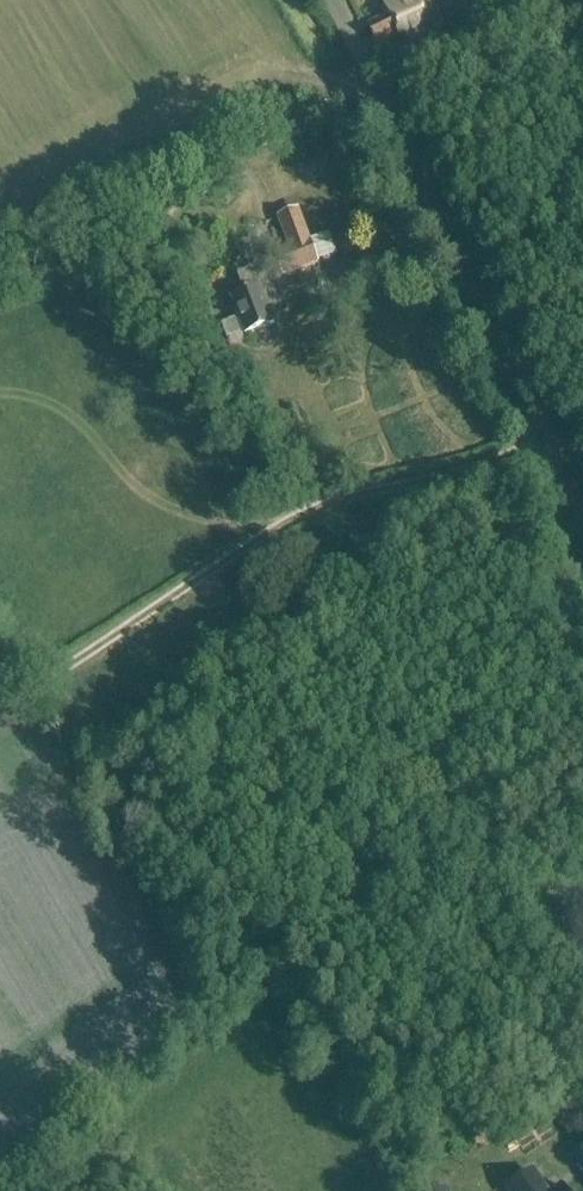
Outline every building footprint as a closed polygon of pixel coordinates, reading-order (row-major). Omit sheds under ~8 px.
[(382,1),(389,16),(368,26),(376,43),(382,40),(385,46),(400,39),(403,44),(442,26),(430,0),(384,0),(382,1)] [(288,253),(274,259),(282,281),(318,268),(298,214),(277,222),(288,253)] [(246,337),(274,326),(259,287),(256,288),(250,272),(237,276),(243,293),(231,298),(246,337)] [(13,650),(0,644),(0,663),(5,665),(13,650)] [(538,1181),(523,1190),(545,1190),(538,1181)]
